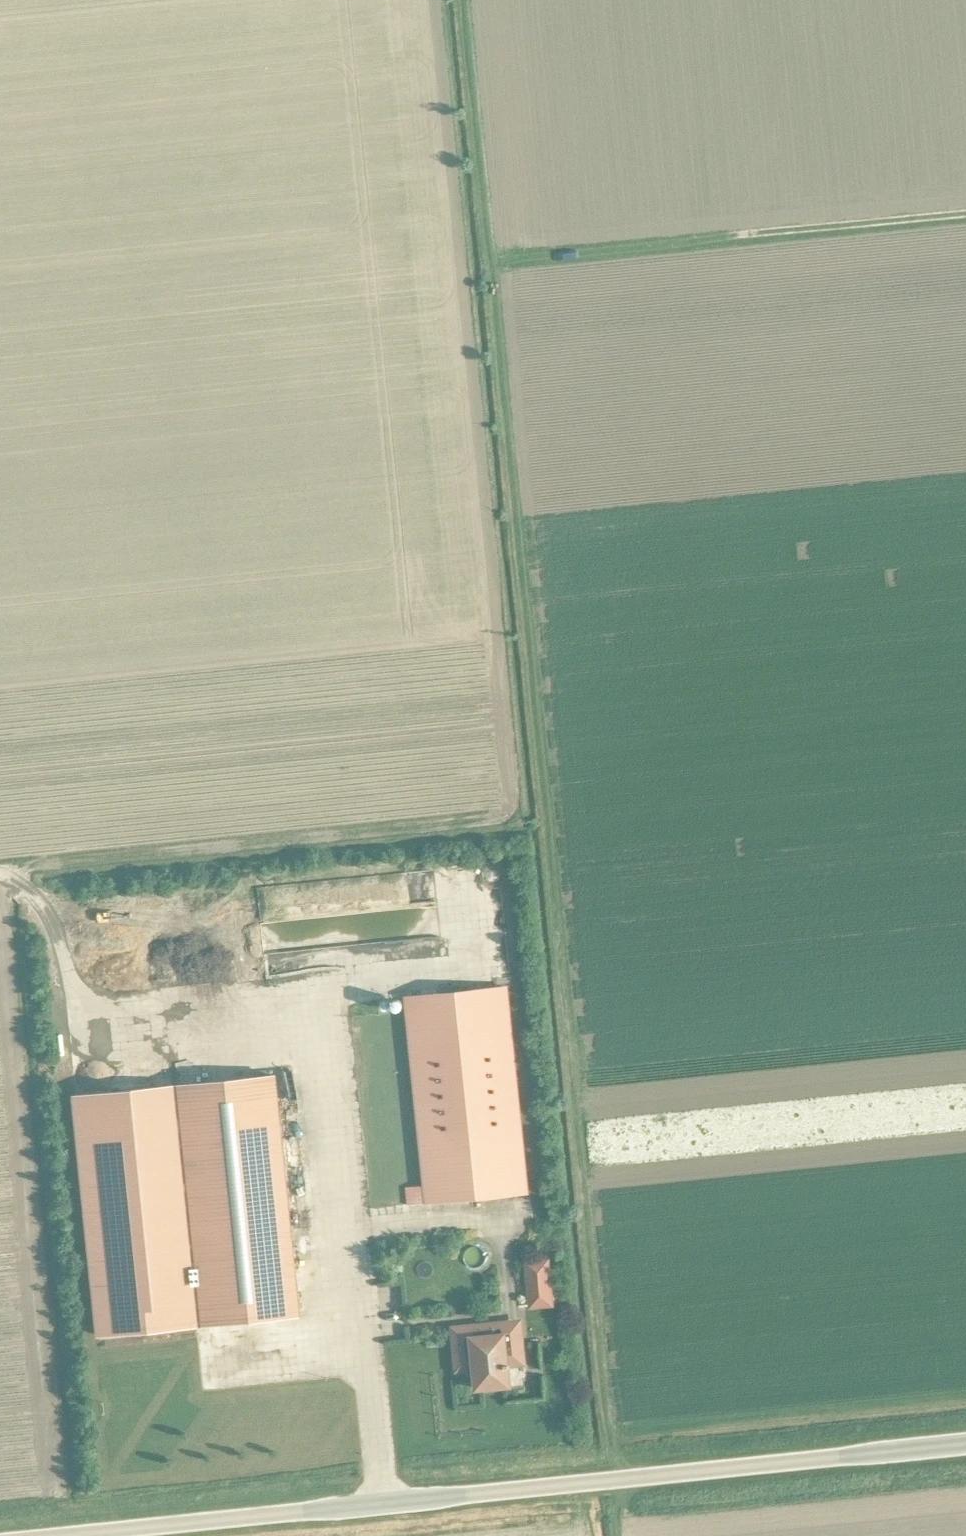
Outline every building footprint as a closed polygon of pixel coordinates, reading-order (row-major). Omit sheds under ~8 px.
[(382,897),(382,926),(424,926),(424,896),(382,897)] [(57,1040),(182,1034),(179,981),(54,987),(57,1040)] [(403,998),(424,1203),(526,1192),(506,988),(403,998)] [(274,1076),(74,1096),(98,1336),(298,1316),(274,1076)] [(452,1340),(455,1371),(473,1369),(475,1389),(508,1385),(506,1365),(523,1364),(521,1344),(503,1346),(501,1323),(476,1325),(477,1337),(452,1340)]
